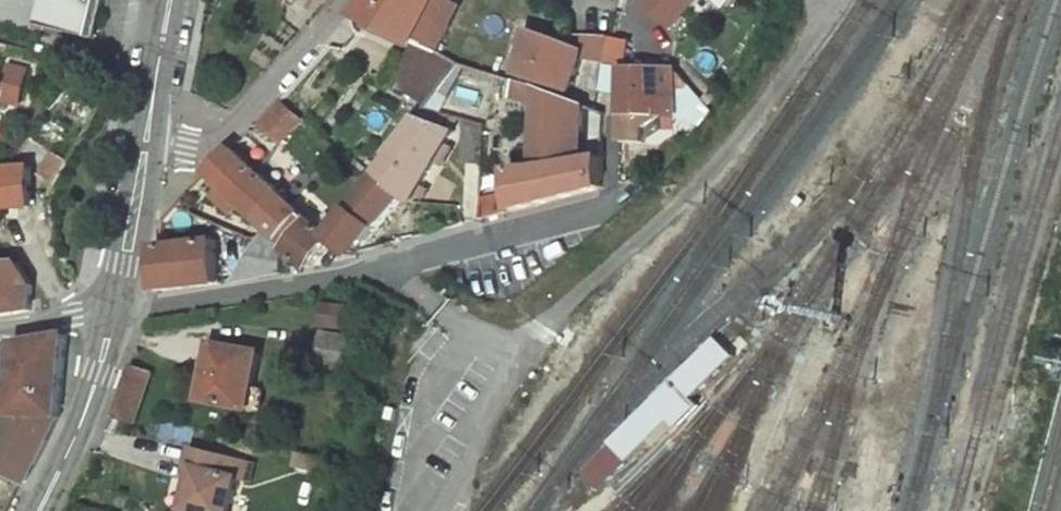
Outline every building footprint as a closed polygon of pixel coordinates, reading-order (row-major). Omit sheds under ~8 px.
[(44,29),(45,24),(98,36),(106,0),(0,0),(0,19),(44,29)] [(354,15),(416,44),(423,30),(438,0),(367,0),(354,15)] [(646,6),(677,31),(703,0),(652,0),(646,6)] [(530,29),(519,73),(571,90),(584,50),(553,36),(552,38),(530,29)] [(441,56),(448,40),(423,30),(416,44),(441,56)] [(585,60),(607,62),(609,37),(587,35),(585,60)] [(416,44),(387,93),(420,113),(422,115),(428,107),(459,64),(441,56),(416,44)] [(1,96),(18,101),(27,69),(11,65),(6,79),(0,77),(0,100),(1,96)] [(676,69),(627,68),(624,114),(622,141),(644,142),(646,115),(676,116),(676,69)] [(512,170),(514,207),(603,186),(603,156),(574,158),(575,132),(584,129),(587,106),(540,88),(517,82),(512,99),(539,108),(535,169),(512,170)] [(304,121),(282,101),(261,125),(283,146),(304,121)] [(457,132),(462,120),(428,107),(422,115),(420,113),(418,116),(457,132)] [(405,197),(411,202),(457,132),(418,116),(387,153),(392,158),(331,236),(330,237),(355,257),(405,197)] [(466,121),(465,163),(484,164),(486,125),(466,121)] [(271,230),(265,239),(287,250),(306,265),(312,265),(330,237),(331,236),(327,232),(309,218),(232,148),(209,172),(271,230)] [(367,177),(349,161),(309,218),(327,232),(367,177)] [(30,206),(28,166),(0,169),(0,207),(4,206),(30,206)] [(500,211),(500,195),(482,198),(481,215),(500,211)] [(287,250),(265,239),(238,281),(285,272),(287,250)] [(216,240),(164,246),(157,247),(159,290),(219,284),(216,240)] [(20,262),(0,263),(0,314),(30,310),(33,285),(20,262)] [(357,338),(326,332),(320,364),(354,371),(357,338)] [(8,355),(17,357),(16,364),(11,414),(60,418),(67,335),(9,345),(8,355)] [(718,339),(612,443),(631,462),(671,421),(678,427),(699,405),(694,399),(735,356),(718,339)] [(262,354),(214,345),(210,364),(217,366),(210,401),(250,409),(262,354)] [(17,357),(8,355),(8,363),(16,364),(17,357)] [(217,366),(210,364),(204,400),(210,401),(217,366)] [(136,422),(153,373),(133,366),(116,416),(136,422)] [(0,447),(0,467),(29,482),(60,418),(11,414),(6,434),(0,447)] [(189,510),(191,510),(235,510),(242,478),(253,481),(257,463),(197,450),(193,467),(199,469),(189,510)] [(193,467),(183,509),(189,510),(199,469),(193,467)]
